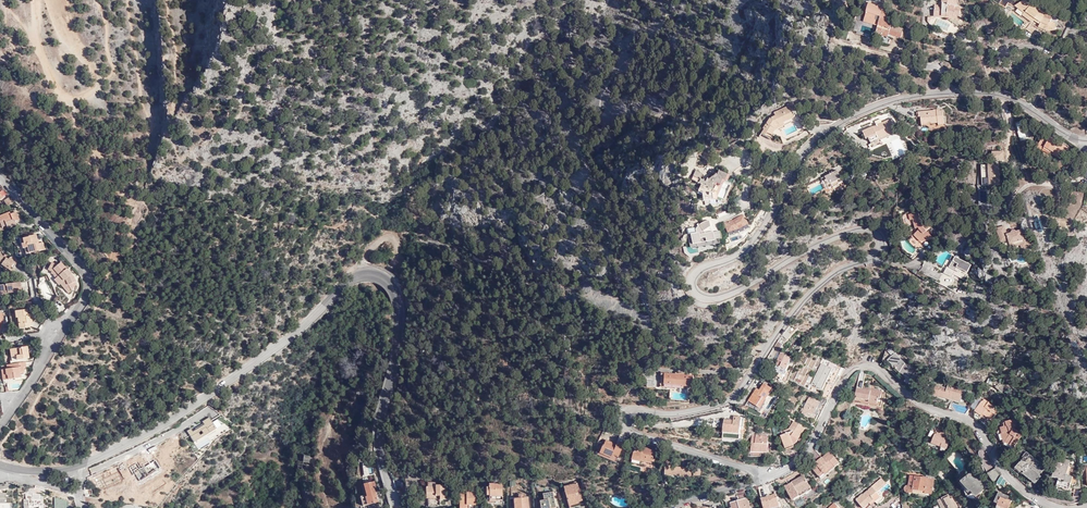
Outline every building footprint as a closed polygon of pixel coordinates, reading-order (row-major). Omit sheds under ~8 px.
[(942,5),(935,5),(934,12),(950,13),(950,15),(960,16),(960,10),(955,10),(955,5),(958,5),(958,0),(942,0),(942,5)] [(1035,19),(1036,19),(1037,18),(1038,18),(1039,19),(1040,19),(1041,20),(1041,21),(1042,22),(1041,24),(1039,27),(1049,31),(1055,30),(1054,24),(1051,23),(1052,21),(1043,18),(1045,13),(1037,7),(1035,9),(1023,0),(1015,6),(1025,13),(1026,13),(1026,12),(1031,15),(1028,19),(1033,22),(1035,19)] [(892,22),(887,20),(890,13),(882,11),(883,9),(878,8),(879,6),(869,4),(864,22),(878,26),(876,34),(881,35),(879,41),(889,45),(892,35),(901,38),(904,29),(891,25),(892,22)] [(1043,18),(1052,21),(1055,14),(1046,10),(1045,13),(1043,18)] [(776,125),(793,117),(788,106),(773,113),(774,116),(769,118),(762,129),(763,130),(760,133),(768,139),(774,130),(773,129),(776,125)] [(938,120),(938,122),(939,125),(945,124),(943,111),(940,111),(940,109),(918,112),(919,117),(921,117),(922,125),(928,124),(928,121),(938,120)] [(888,122),(886,120),(862,132),(865,139),(868,138),(870,142),(895,130),(891,121),(888,122)] [(1053,149),(1059,154),(1065,145),(1043,130),(1035,139),(1040,143),(1051,151),(1053,149)] [(1049,154),(1051,151),(1040,143),(1038,145),(1049,154)] [(981,165),(982,181),(976,182),(978,207),(992,206),(991,188),(1001,187),(999,161),(1004,160),(1004,151),(991,151),(992,164),(981,165)] [(840,174),(838,170),(820,179),(827,194),(834,190),(835,191),(841,188),(840,187),(844,185),(839,175),(840,174)] [(723,183),(729,186),(733,178),(717,172),(715,176),(714,175),(707,180),(706,179),(704,182),(699,180),(701,174),(694,171),(692,176),(687,174),(685,179),(700,185),(697,192),(701,194),(702,201),(715,200),(722,203),(723,200),(716,197),(723,183)] [(0,214),(0,231),(2,230),(1,229),(0,226),(5,225),(6,227),(6,228),(16,224),(14,220),(18,219),(15,211),(9,213),(8,211),(0,214)] [(918,213),(909,215),(910,221),(913,220),(915,229),(919,228),(919,230),(914,235),(917,238),(919,238),(920,242),(934,239),(926,231),(931,227),(927,222),(923,226),(922,221),(921,221),(918,213)] [(724,223),(728,234),(732,233),(734,235),(739,233),(742,232),(742,229),(747,226),(742,216),(734,220),(724,223)] [(692,245),(700,244),(699,239),(705,238),(706,243),(714,241),(713,232),(710,227),(709,220),(706,221),(704,222),(700,224),(698,225),(695,229),(696,233),(690,234),(690,235),(692,245)] [(1009,240),(1010,244),(1019,241),(1021,245),(1022,249),(1031,246),(1028,235),(1023,236),(1021,230),(1016,231),(1016,230),(1014,229),(1013,229),(1012,230),(1012,231),(1011,232),(1012,233),(1007,234),(1007,232),(1005,226),(997,229),(1001,243),(1009,240)] [(34,234),(29,235),(29,236),(19,239),(20,243),(21,243),(24,253),(44,249),(42,242),(36,244),(34,234)] [(718,240),(714,241),(706,243),(705,238),(699,239),(700,244),(692,245),(690,235),(687,235),(690,249),(719,244),(718,240)] [(963,251),(966,257),(972,255),(970,249),(963,251)] [(15,264),(7,259),(0,254),(0,265),(5,268),(8,265),(10,267),(12,268),(15,264)] [(955,256),(952,255),(950,260),(952,262),(949,267),(947,266),(944,274),(952,278),(954,275),(962,279),(966,272),(967,272),(971,264),(958,258),(959,255),(956,254),(955,256)] [(7,259),(15,264),(18,260),(12,256),(8,256),(7,259)] [(921,274),(950,284),(952,278),(933,272),(935,265),(925,261),(921,274)] [(71,275),(68,271),(65,273),(62,271),(65,268),(60,262),(57,263),(55,262),(54,264),(50,262),(46,269),(50,271),(49,273),(52,274),(51,275),(54,277),(53,279),(58,285),(59,284),(62,287),(67,284),(71,290),(73,284),(72,281),(74,280),(71,275)] [(0,286),(0,297),(16,295),(15,288),(21,288),(20,283),(0,286)] [(67,293),(71,290),(67,284),(62,287),(67,293)] [(19,323),(17,323),(18,328),(29,326),(28,322),(32,321),(31,313),(26,314),(25,309),(13,311),(14,318),(16,317),(18,317),(19,323)] [(784,342),(780,340),(775,347),(779,350),(784,342)] [(19,355),(19,360),(28,358),(26,346),(8,349),(9,356),(16,356),(19,355)] [(792,358),(781,353),(777,360),(779,360),(777,364),(775,363),(773,369),(778,371),(777,375),(783,378),(787,370),(786,369),(792,358)] [(903,371),(902,373),(912,377),(916,369),(905,363),(895,353),(888,360),(897,369),(899,368),(903,371)] [(26,366),(25,361),(6,364),(7,369),(5,370),(6,375),(8,375),(8,379),(20,377),(20,373),(24,373),(23,367),(26,366)] [(840,376),(844,369),(835,364),(832,369),(820,363),(810,382),(823,389),(832,372),(840,376)] [(693,375),(660,373),(659,387),(662,387),(675,388),(675,385),(692,386),(693,375)] [(793,380),(801,384),(805,377),(797,373),(793,380)] [(773,389),(764,384),(760,390),(757,388),(749,401),(761,408),(773,389)] [(947,388),(936,385),(934,393),(961,401),(964,389),(948,385),(947,388)] [(857,388),(854,399),(860,400),(860,403),(881,407),(883,394),(873,392),(873,391),(862,389),(858,388),(857,388)] [(821,416),(828,402),(821,398),(819,402),(810,398),(804,409),(802,408),(799,413),(805,416),(807,413),(815,416),(816,414),(821,416)] [(982,402),(981,402),(973,412),(979,416),(981,414),(991,421),(999,411),(984,400),(982,402)] [(209,416),(186,430),(195,443),(216,430),(209,416)] [(733,420),(724,419),(722,438),(739,439),(741,417),(733,416),(733,420)] [(1015,428),(1012,420),(1002,423),(1003,427),(999,429),(1000,434),(999,435),(1003,445),(1006,444),(1012,448),(1020,436),(1016,434),(1017,432),(1012,429),(1015,428)] [(807,431),(795,422),(784,430),(784,434),(781,436),(788,449),(796,445),(800,441),(807,431)] [(952,436),(936,430),(932,443),(947,449),(952,436)] [(752,435),(751,451),(767,452),(768,436),(752,435)] [(618,443),(617,445),(607,441),(604,446),(602,445),(600,453),(617,460),(622,449),(621,449),(622,445),(618,443)] [(632,459),(641,461),(651,463),(654,451),(642,448),(643,442),(638,441),(635,451),(634,450),(632,459)] [(995,485),(997,481),(1000,475),(995,468),(984,450),(982,445),(980,448),(980,452),(981,460),(985,469),(995,485)] [(790,460),(797,455),(793,449),(786,455),(790,460)] [(830,451),(825,455),(823,453),(819,457),(821,460),(816,464),(817,466),(814,469),(818,475),(822,472),(824,474),(834,466),(836,468),(840,465),(830,451)] [(1039,463),(1026,452),(1023,456),(1025,457),(1017,467),(1025,473),(1024,474),(1036,483),(1040,477),(1038,476),(1042,472),(1036,467),(1039,463)] [(1071,460),(1057,457),(1052,477),(1058,478),(1056,486),(1069,490),(1073,477),(1066,475),(1071,460)] [(686,467),(668,466),(668,475),(681,476),(681,478),(700,479),(701,469),(693,468),(693,466),(686,466),(686,467)] [(978,496),(990,485),(976,469),(962,481),(972,491),(972,490),(978,496)] [(400,471),(391,473),(393,481),(403,479),(400,471)] [(1010,485),(1000,475),(997,482),(1009,487),(1010,485)] [(794,501),(812,490),(805,476),(786,486),(794,501)] [(933,479),(910,476),(909,485),(906,485),(905,486),(904,489),(904,491),(906,492),(910,493),(911,490),(923,492),(923,493),(931,494),(933,479)] [(877,492),(887,483),(882,477),(872,486),(863,494),(862,493),(855,499),(863,507),(869,503),(871,505),(881,497),(877,492)] [(440,499),(447,499),(447,485),(436,484),(436,486),(433,487),(433,481),(426,481),(426,497),(440,497),(440,499)] [(567,505),(582,500),(576,481),(562,486),(567,505)] [(376,487),(374,482),(364,485),(366,495),(360,497),(363,506),(378,502),(374,487),(376,487)] [(760,496),(776,492),(773,482),(768,484),(758,487),(760,496)] [(503,503),(503,500),(502,483),(489,484),(489,488),(486,488),(486,501),(487,501),(487,502),(488,503),(503,503)] [(1081,488),(1074,488),(1074,497),(1082,497),(1081,488)] [(476,489),(459,490),(460,507),(474,507),(474,500),(476,501),(476,489)] [(13,490),(8,490),(7,493),(7,495),(3,495),(3,493),(0,493),(0,507),(11,507),(11,502),(14,503),(13,490)] [(545,499),(540,500),(541,507),(557,507),(554,491),(544,492),(545,499)] [(998,504),(1003,507),(1009,507),(1013,497),(999,491),(994,502),(998,503),(998,504)] [(761,498),(764,507),(781,507),(782,507),(783,506),(783,504),(782,502),(781,502),(779,501),(778,502),(776,492),(760,496),(761,498)] [(26,499),(26,500),(28,499),(28,502),(23,502),(23,507),(24,507),(29,507),(29,505),(39,505),(39,507),(43,507),(43,498),(39,498),(39,493),(32,493),(32,494),(25,493),(26,499)] [(730,503),(732,507),(750,507),(746,493),(737,495),(738,500),(730,503)] [(948,494),(937,500),(941,507),(959,507),(954,497),(951,499),(948,494)] [(68,501),(54,496),(54,507),(68,507),(68,501)] [(514,507),(529,507),(528,497),(514,499),(514,507)]
